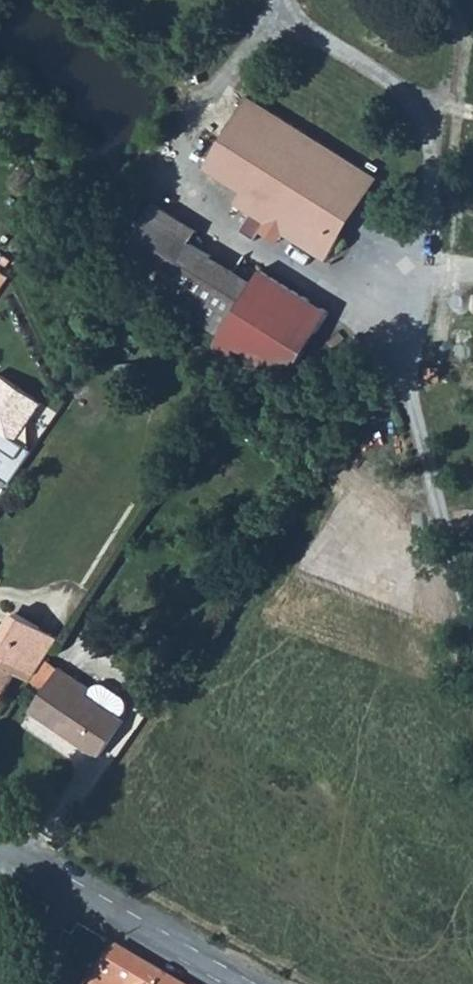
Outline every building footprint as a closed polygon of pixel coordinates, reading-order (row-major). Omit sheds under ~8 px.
[(241,230),(256,240),(261,233),(267,223),(285,234),(284,236),(326,262),(379,178),(250,96),(205,168),(243,191),(235,203),(251,213),(241,230)] [(156,201),(121,258),(159,295),(220,334),(212,347),(240,366),(292,372),(330,313),(261,270),(253,283),(189,242),(198,228),(156,201)] [(261,233),(279,244),(284,236),(285,234),(267,223),(261,233)] [(11,486),(32,453),(15,441),(40,405),(0,379),(0,479),(11,486)] [(12,608),(3,624),(27,638),(35,622),(12,608)] [(3,624),(0,628),(0,691),(10,673),(26,682),(57,635),(35,622),(27,638),(3,624)] [(58,666),(29,709),(98,755),(121,720),(118,716),(83,694),(87,686),(58,666)] [(87,686),(83,694),(118,716),(121,710),(122,704),(120,697),(102,685),(87,686)] [(88,983),(193,983),(116,938),(88,983)]
